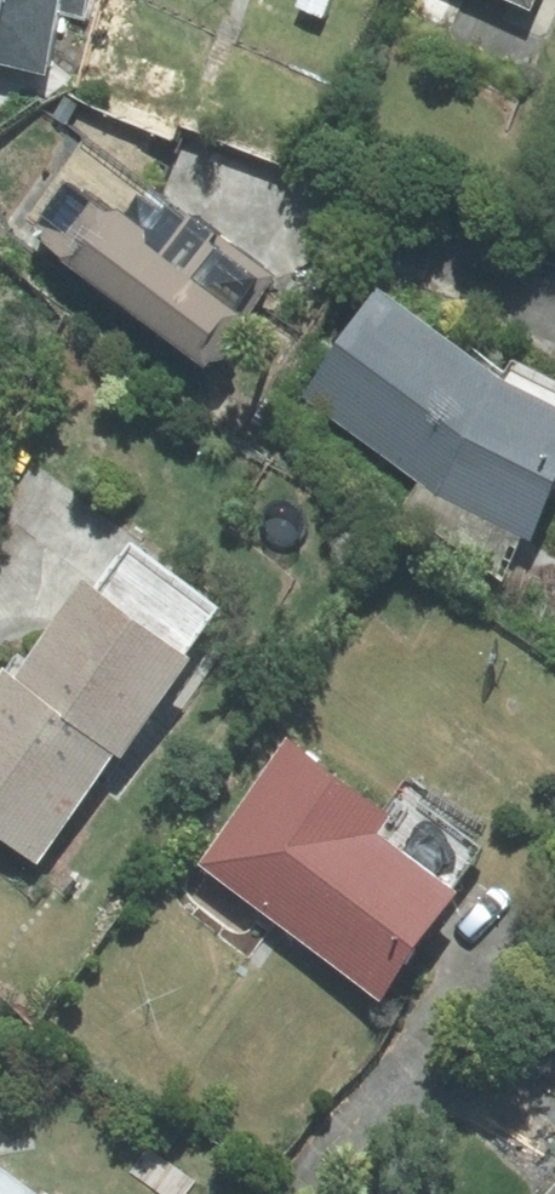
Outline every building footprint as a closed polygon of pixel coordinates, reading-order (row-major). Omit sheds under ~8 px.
[(43,72),(58,0),(0,0),(0,63),(43,72)] [(548,11),(553,0),(523,0),(548,11)] [(283,308),(184,235),(183,223),(155,205),(144,206),(137,201),(136,219),(113,249),(97,250),(94,258),(239,362),(240,343),(266,312),(283,308)] [(524,371),(400,290),(314,398),(452,496),(468,503),(540,535),(550,540),(554,531),(554,386),(524,371)] [(519,578),(540,535),(468,503),(450,533),(519,578)] [(129,574),(123,583),(213,647),(243,606),(153,542),(129,574)] [(26,662),(1,697),(0,698),(0,825),(57,865),(142,747),(153,755),(225,655),(213,647),(123,583),(113,575),(42,673),(26,662)] [(420,812),(314,733),(301,751),(217,864),(401,1001),(486,887),(408,829),(420,812)] [(11,1005),(0,997),(0,1020),(11,1005)] [(0,1149),(0,1193),(61,1193),(0,1149)]
